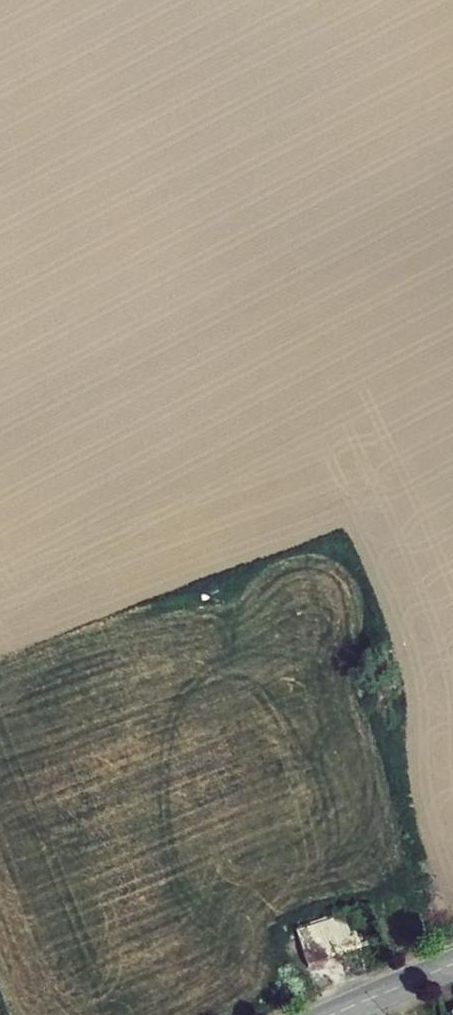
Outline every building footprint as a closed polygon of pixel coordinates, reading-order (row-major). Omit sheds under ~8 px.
[(333,930),(299,943),(307,963),(358,943),(354,931),(337,937),(333,930)] [(307,963),(317,991),(325,988),(369,971),(358,943),(307,963)]
